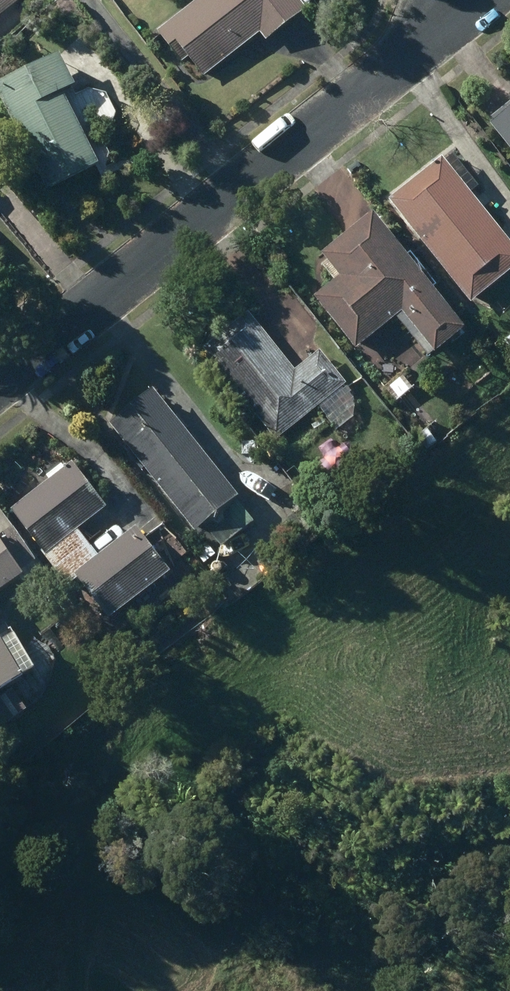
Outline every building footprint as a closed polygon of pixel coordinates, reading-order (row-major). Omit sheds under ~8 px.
[(15,0),(0,0),(0,11),(15,0)] [(151,31),(175,62),(183,56),(198,76),(254,32),(261,40),(301,8),(295,0),(189,0),(151,31)] [(41,189),(91,162),(51,89),(64,81),(47,49),(0,75),(0,113),(41,189)] [(479,122),(509,161),(509,96),(479,122)] [(382,199),(464,302),(509,265),(509,249),(464,192),(473,186),(444,150),(382,199)] [(331,275),(306,295),(348,347),(389,315),(421,355),(457,326),(363,210),(311,251),(331,275)] [(243,310),(197,347),(271,439),(341,384),(313,349),(289,368),(243,310)] [(500,340),(509,353),(509,332),(500,340)] [(385,386),(396,399),(405,391),(395,378),(385,386)] [(146,389),(103,423),(187,531),(198,523),(216,546),(247,522),(228,497),(230,496),(146,389)] [(413,437),(423,450),(432,442),(422,429),(413,437)] [(56,463),(40,475),(43,479),(4,510),(50,569),(84,543),(72,527),(100,505),(66,461),(59,467),(56,463)] [(84,543),(50,569),(62,585),(71,578),(101,618),(164,570),(130,526),(93,554),(84,543)] [(204,544),(192,554),(199,563),(211,554),(204,544)] [(12,574),(0,556),(0,583),(12,574)] [(204,566),(213,577),(224,567),(216,556),(204,566)] [(207,592),(195,601),(205,613),(216,605),(207,592)] [(14,675),(0,652),(0,683),(14,675)]
